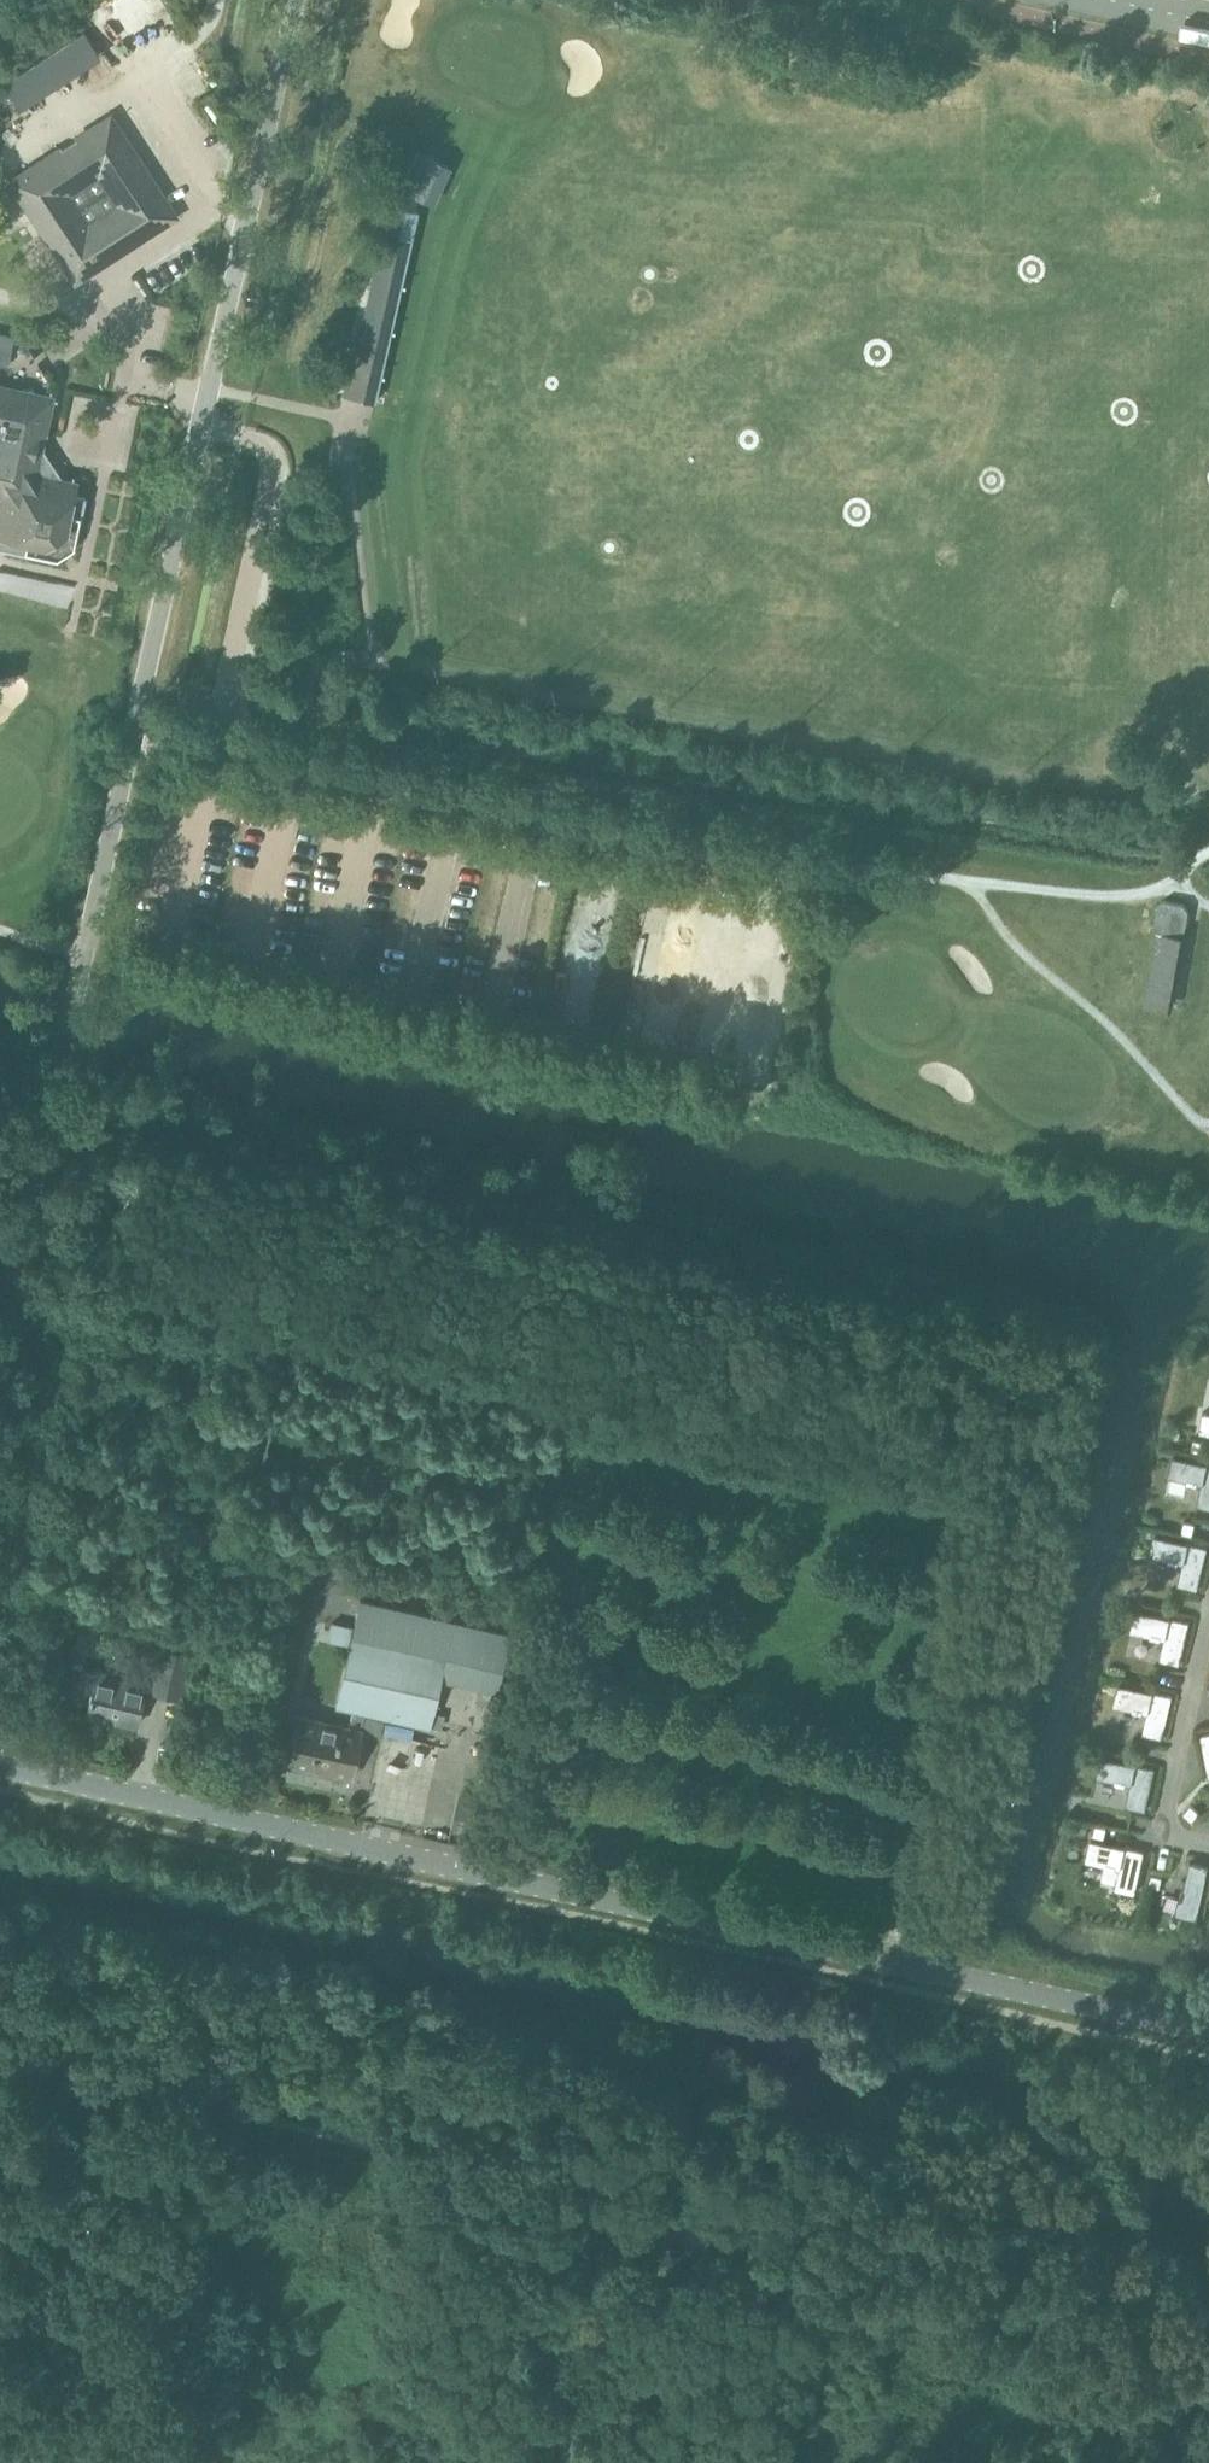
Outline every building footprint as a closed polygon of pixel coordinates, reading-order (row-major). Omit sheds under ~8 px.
[(18,106),(99,54),(84,31),(3,83),(18,106)] [(174,215),(110,116),(11,180),(76,278),(174,215)] [(407,186),(434,196),(450,156),(423,146),(407,186)] [(374,400),(417,209),(387,203),(373,262),(376,263),(363,322),(360,321),(343,394),(374,400)] [(50,397),(0,386),(0,491),(6,492),(0,518),(0,532),(49,542),(49,541),(61,533),(62,533),(73,482),(34,474),(50,397)] [(1165,1009),(1178,934),(1184,930),(1188,910),(1183,903),(1164,899),(1157,905),(1153,925),(1157,931),(1144,1005),(1165,1009)] [(1203,1412),(1200,1429),(1208,1431),(1208,1413),(1203,1412)] [(1170,1496),(1183,1447),(1149,1441),(1135,1483),(1170,1496)] [(1149,1589),(1158,1549),(1126,1538),(1116,1580),(1149,1589)] [(497,1691),(511,1632),(359,1598),(353,1626),(333,1621),(329,1638),(349,1644),(335,1707),(352,1711),(349,1726),(298,1715),(288,1764),(350,1778),(360,1728),(364,1713),(430,1727),(442,1677),(497,1691)] [(1188,1621),(1135,1608),(1131,1629),(1150,1633),(1150,1635),(1160,1637),(1161,1636),(1164,1636),(1159,1658),(1179,1663),(1188,1621)] [(151,1689),(180,1697),(193,1651),(163,1642),(151,1689)] [(146,1682),(130,1679),(131,1675),(98,1667),(97,1670),(83,1667),(79,1687),(93,1690),(87,1713),(137,1724),(146,1682)] [(1147,1711),(1142,1733),(1161,1737),(1171,1695),(1118,1682),(1113,1703),(1133,1708),(1133,1709),(1143,1711),(1143,1710),(1147,1711)] [(1200,1733),(1208,1776),(1208,1732),(1200,1733)] [(1127,1804),(1144,1808),(1153,1768),(1101,1754),(1097,1771),(1132,1781),(1127,1804)] [(1133,1892),(1143,1850),(1090,1837),(1085,1858),(1105,1863),(1105,1864),(1115,1866),(1116,1865),(1119,1866),(1114,1887),(1133,1892)] [(1174,1912),(1196,1917),(1207,1865),(1190,1861),(1181,1898),(1177,1897),(1174,1912)]
